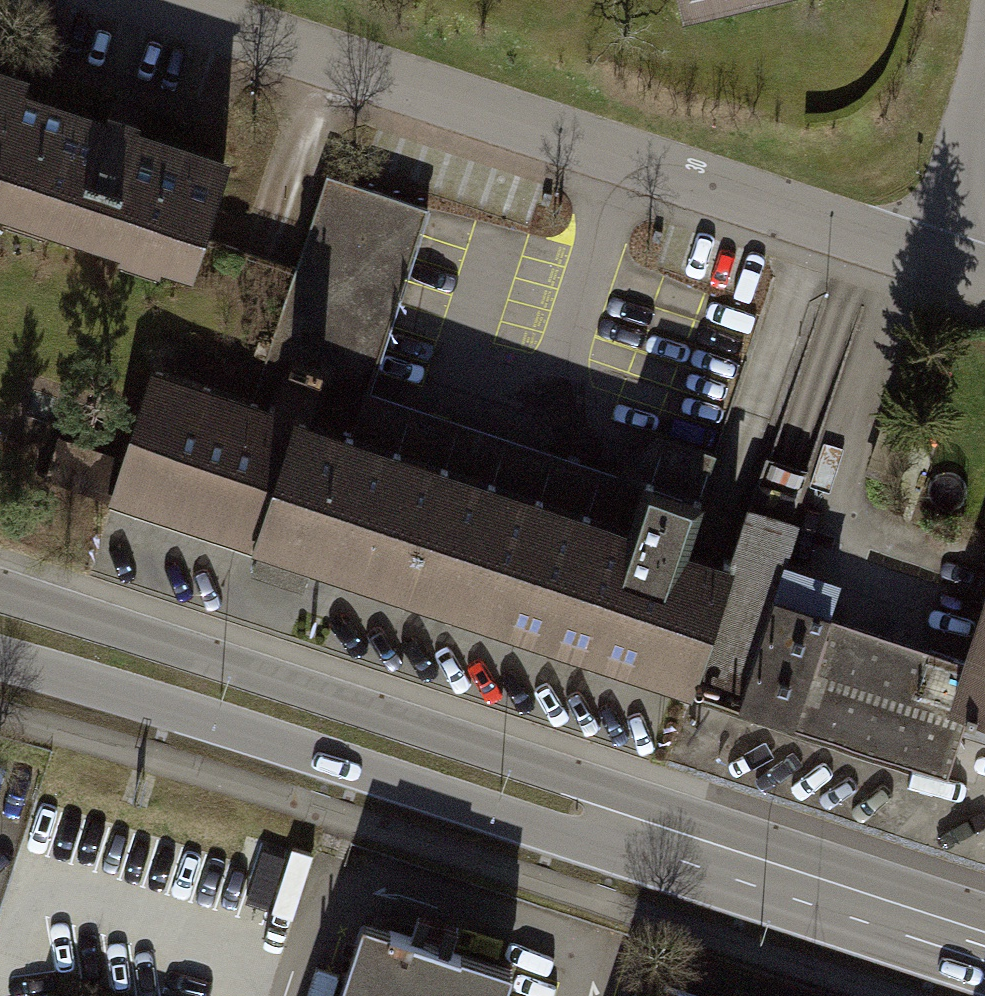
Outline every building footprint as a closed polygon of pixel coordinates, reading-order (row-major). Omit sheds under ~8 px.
[(689,15),(757,0),(686,0),(689,15)] [(22,97),(26,83),(0,75),(0,164),(22,97)] [(191,268),(225,162),(22,97),(0,164),(0,206),(191,268)] [(315,564),(355,442),(313,429),(340,346),(377,358),(425,210),(330,179),(253,415),(155,383),(117,500),(315,564)] [(340,346),(313,429),(355,442),(629,530),(646,477),(702,494),(715,454),(658,436),(622,475),(364,393),(377,358),(340,346)] [(355,442),(315,564),(694,686),(733,568),(694,556),(712,500),(702,494),(646,477),(629,530),(355,442)] [(694,686),(744,702),(776,604),(802,526),(752,510),(733,568),(694,686)] [(744,702),(949,768),(969,707),(984,712),(984,658),(981,670),(776,604),(744,702)] [(359,918),(334,995),(497,995),(507,966),(359,918)]
